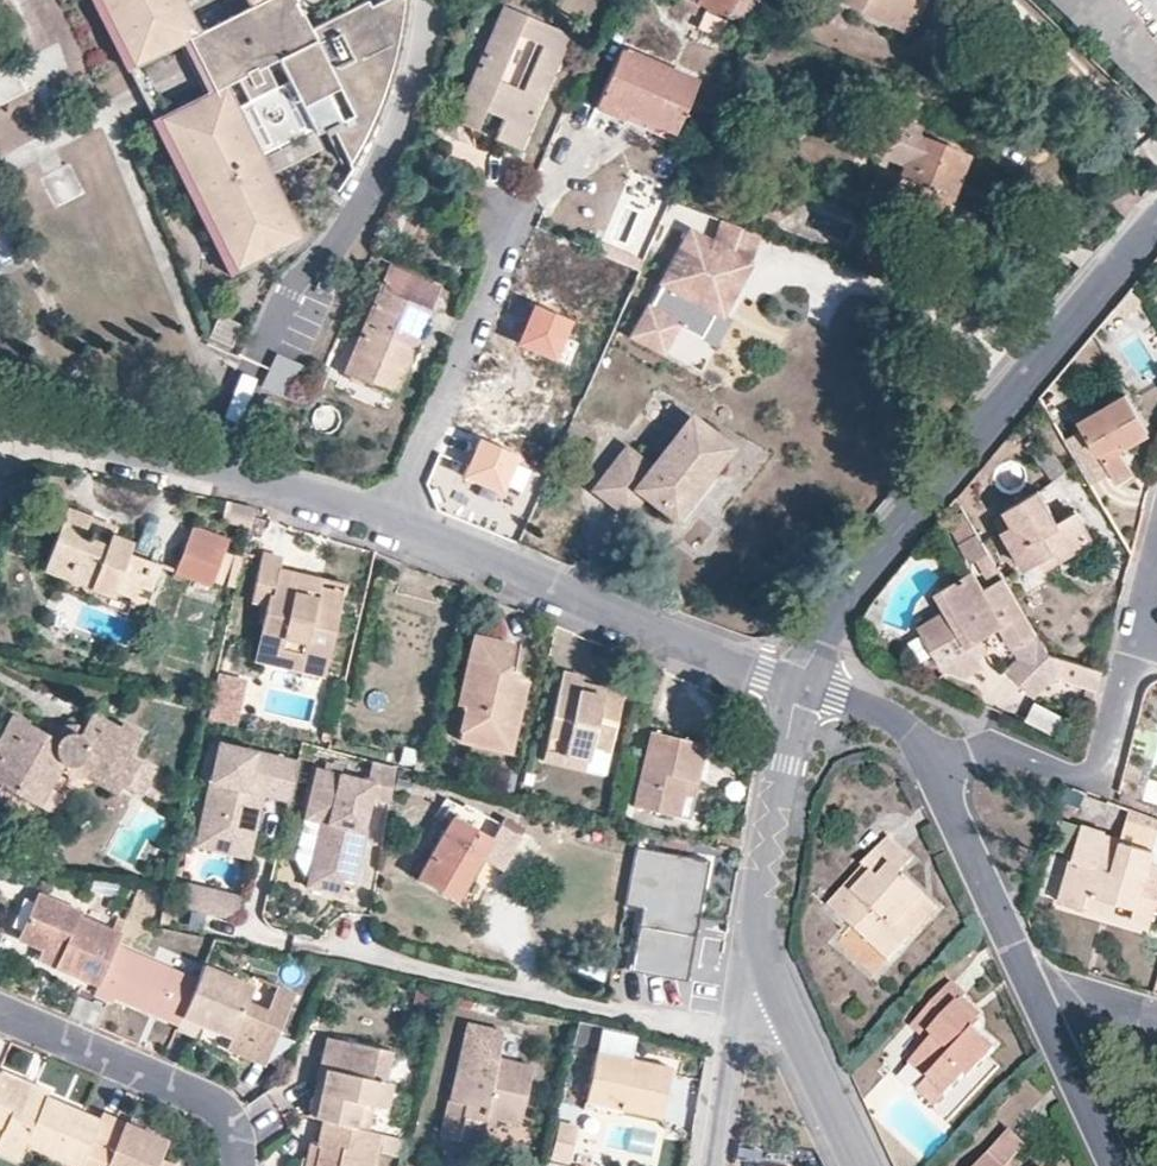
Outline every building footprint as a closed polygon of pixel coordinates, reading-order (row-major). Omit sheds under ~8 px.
[(141,59),(160,49),(156,41),(129,54),(103,0),(93,0),(127,67),(128,65),(159,127),(157,129),(221,257),(228,254),(225,248),(164,125),(191,112),(187,103),(167,113),(141,59)] [(183,0),(103,0),(129,54),(156,41),(160,49),(179,40),(188,36),(214,90),(206,94),(187,103),(191,112),(164,125),(225,248),(228,254),(221,257),(230,274),(256,260),(249,246),(260,240),(267,252),(300,235),(226,85),(239,79),(249,101),(277,87),(266,65),(279,59),(316,134),(325,129),(342,165),(348,162),(353,171),(355,168),(361,157),(367,148),(373,137),(378,126),(383,116),(388,104),(392,93),(396,82),(399,71),(403,59),(405,47),(408,36),(410,24),(412,12),(413,0),(379,0),(378,0),(385,13),(376,17),(370,4),(368,0),(364,0),(311,27),(297,0),(249,0),(251,4),(198,30),(183,0)] [(385,13),(378,0),(370,4),(376,17),(385,13)] [(684,0),(679,0),(676,8),(687,13),(691,3),(684,0)] [(691,3),(706,9),(721,14),(728,0),(684,0),(691,3)] [(721,14),(727,17),(744,23),(746,23),(756,0),(728,0),(721,14)] [(860,9),(864,0),(840,0),(860,9)] [(860,9),(859,12),(907,34),(914,20),(872,0),(864,0),(860,9)] [(914,20),(923,0),(872,0),(914,20)] [(1156,103),(1156,48),(1125,6),(1119,0),(1049,0),(1156,103)] [(501,5),(454,111),(476,122),(482,109),(503,119),(497,130),(523,141),(570,33),(501,5)] [(721,14),(706,9),(698,24),(690,39),(713,48),(727,17),(721,14)] [(214,90),(188,36),(179,40),(206,94),(214,90)] [(616,109),(673,130),(697,76),(620,46),(594,106),(612,115),(616,109)] [(948,200),(967,152),(893,124),(895,114),(880,110),(869,107),(864,109),(858,112),(854,116),(851,121),(850,127),(849,133),(851,139),(853,143),(855,146),(858,148),(852,169),(872,175),(863,201),(884,211),(884,213),(927,229),(930,224),(940,197),(948,200)] [(476,122),(454,111),(450,118),(473,128),(476,122)] [(520,149),(523,141),(497,130),(494,138),(520,149)] [(82,190),(69,164),(42,177),(56,204),(82,190)] [(872,175),(852,169),(842,193),(863,201),(872,175)] [(1123,213),(1139,192),(1118,175),(1102,197),(1123,213)] [(938,226),(948,200),(940,197),(930,224),(938,226)] [(760,202),(756,212),(761,213),(760,221),(774,227),(781,209),(760,202)] [(721,213),(713,234),(751,256),(762,229),(721,213)] [(713,234),(691,221),(658,278),(661,280),(650,299),(647,297),(629,328),(662,347),(678,319),(698,330),(712,306),(720,310),(723,306),(751,256),(713,234)] [(584,245),(561,236),(495,391),(547,413),(560,382),(565,384),(603,290),(607,276),(577,262),(584,245)] [(602,242),(598,251),(621,260),(625,251),(602,242)] [(598,251),(584,245),(577,262),(607,276),(603,290),(623,299),(637,266),(621,260),(598,251)] [(390,264),(343,371),(394,393),(430,311),(398,296),(409,272),(390,264)] [(409,272),(398,296),(430,311),(441,286),(409,272)] [(723,306),(720,310),(712,306),(698,330),(713,339),(730,310),(723,306)] [(874,353),(861,370),(869,376),(882,359),(874,353)] [(260,387),(287,399),(302,367),(275,355),(260,387)] [(1125,391),(1078,418),(1085,430),(1116,480),(1132,472),(1119,448),(1147,430),(1125,391)] [(263,397),(256,422),(270,426),(277,401),(263,397)] [(446,450),(466,456),(476,421),(456,415),(446,450)] [(632,450),(597,495),(631,522),(646,503),(678,528),(738,451),(694,418),(655,468),(632,450)] [(1095,492),(1116,480),(1085,430),(1065,442),(1095,492)] [(517,455),(478,438),(461,477),(501,494),(504,485),(514,462),(517,455)] [(1041,438),(1028,449),(1051,478),(1065,467),(1041,438)] [(530,469),(514,462),(504,485),(520,492),(530,469)] [(1015,523),(1002,529),(1024,565),(1040,557),(1047,567),(1092,540),(1077,511),(1057,522),(1038,491),(1006,509),(1015,523)] [(960,542),(977,532),(963,507),(955,494),(947,505),(955,515),(961,525),(953,531),(960,542)] [(248,527),(253,507),(224,500),(219,521),(248,527)] [(88,516),(64,507),(42,570),(62,578),(110,597),(112,593),(132,600),(137,586),(148,591),(158,565),(127,553),(131,541),(108,533),(104,543),(81,535),(88,516)] [(210,584),(227,540),(187,525),(171,570),(210,584)] [(988,551),(980,537),(977,532),(960,542),(971,561),(988,551)] [(262,552),(251,601),(265,604),(253,661),(323,676),(344,591),(321,585),(322,577),(278,568),(280,556),(262,552)] [(984,588),(973,569),(938,590),(950,612),(921,629),(939,659),(934,662),(933,662),(933,663),(933,664),(933,665),(934,665),(935,665),(966,678),(983,668),(969,646),(979,640),(1000,628),(1012,649),(1017,646),(1038,633),(1004,576),(984,588)] [(1038,633),(1017,646),(1023,655),(1019,660),(1008,672),(1033,696),(1053,675),(1050,652),(1038,633)] [(471,634),(456,701),(464,704),(458,729),(461,730),(459,738),(508,751),(525,681),(513,678),(514,671),(507,669),(508,666),(505,665),(510,643),(471,634)] [(985,648),(979,640),(969,646),(975,654),(985,648)] [(1023,655),(1017,646),(1012,649),(1019,660),(1023,655)] [(1100,668),(1050,652),(1053,675),(1095,688),(1095,687),(1100,668)] [(602,775),(620,698),(579,690),(582,675),(563,670),(542,761),(602,775)] [(622,690),(581,680),(579,690),(620,698),(622,690)] [(209,701),(209,703),(209,704),(206,719),(206,720),(225,724),(228,706),(209,701)] [(1028,723),(1059,738),(1069,719),(1038,703),(1028,723)] [(10,714),(0,732),(0,784),(39,807),(65,764),(69,765),(71,766),(74,765),(78,763),(120,784),(133,791),(141,793),(154,769),(139,762),(139,760),(128,754),(139,733),(119,725),(91,711),(83,726),(80,733),(76,732),(73,731),(71,730),(68,730),(64,731),(60,731),(56,734),(53,738),(47,735),(10,714)] [(51,728),(47,735),(53,738),(56,734),(60,731),(64,731),(68,730),(71,730),(73,731),(76,732),(80,733),(83,726),(78,724),(75,723),(72,722),(69,722),(67,721),(63,721),(59,722),(55,725),(51,728)] [(706,742),(650,730),(634,805),(680,815),(684,797),(695,799),(699,784),(697,784),(706,742)] [(285,802),(295,760),(213,744),(204,784),(210,786),(198,840),(225,845),(226,841),(244,828),(250,795),(260,796),(285,802)] [(392,765),(366,759),(363,780),(310,772),(302,823),(319,825),(309,885),(355,892),(366,825),(362,825),(368,791),(387,794),(392,765)] [(116,794),(120,784),(78,763),(74,765),(71,766),(69,765),(65,764),(39,807),(47,811),(67,776),(72,776),(74,777),(77,776),(81,774),(116,794)] [(248,859),(260,796),(250,795),(244,828),(226,841),(225,845),(198,840),(210,786),(204,784),(189,849),(248,859)] [(1082,787),(1073,784),(1069,801),(1077,803),(1082,787)] [(695,799),(684,797),(680,815),(692,818),(695,799)] [(507,876),(526,843),(469,811),(460,826),(456,823),(420,885),(462,909),(487,865),(507,876)] [(1081,905),(1086,891),(1116,900),(1134,906),(1129,920),(1149,925),(1156,895),(1156,865),(1150,863),(1153,851),(1150,850),(1156,830),(1125,821),(1120,837),(1080,826),(1070,858),(1068,859),(1057,898),(1081,905)] [(889,961),(906,943),(893,931),(924,897),(898,873),(911,859),(888,838),(827,905),(889,961)] [(709,862),(634,851),(625,909),(643,912),(633,974),(690,983),(697,937),(686,935),(689,916),(700,918),(709,862)] [(237,910),(239,897),(182,885),(180,891),(178,901),(177,906),(226,917),(237,910)] [(178,901),(180,891),(174,889),(172,900),(178,901)] [(1086,891),(1081,905),(1111,915),(1116,900),(1086,891)] [(118,931),(111,927),(78,914),(79,911),(35,893),(16,937),(39,950),(37,959),(94,985),(113,944),(118,931)] [(937,907),(924,897),(893,931),(906,943),(937,907)] [(171,905),(161,902),(156,921),(166,924),(171,905)] [(118,931),(123,920),(116,916),(111,927),(118,931)] [(697,937),(700,918),(689,916),(686,935),(697,937)] [(179,1016),(196,979),(113,944),(94,985),(91,993),(111,1002),(113,998),(176,1025),(179,1016)] [(254,985),(202,964),(196,979),(179,1016),(198,1024),(229,1037),(224,1050),(268,1067),(297,994),(257,978),(254,985)] [(957,1003),(963,997),(965,993),(953,981),(912,1026),(929,1042),(908,1063),(927,1080),(918,1091),(936,1107),(967,1075),(969,1077),(993,1049),(973,1032),(981,1024),(975,1020),(957,1003)] [(980,1014),(963,997),(957,1003),(975,1020),(980,1014)] [(192,1037),(198,1024),(179,1016),(176,1025),(174,1029),(192,1037)] [(590,1040),(594,1024),(578,1021),(574,1036),(590,1040)] [(459,1026),(455,1050),(469,1053),(474,1029),(459,1026)] [(631,1059),(636,1036),(603,1030),(598,1051),(631,1059)] [(320,1067),(323,1067),(332,1070),(339,1040),(325,1036),(320,1067)] [(391,1050),(339,1040),(332,1070),(323,1067),(312,1116),(321,1118),(369,1131),(374,1105),(386,1108),(392,1083),(386,1081),(391,1050)] [(660,1115),(671,1068),(631,1059),(598,1051),(586,1099),(660,1115)] [(519,1124),(532,1065),(497,1057),(493,1076),(455,1067),(438,1136),(457,1139),(462,1116),(481,1121),(495,1123),(496,1118),(519,1124)] [(0,1070),(0,1153),(17,1160),(24,1145),(75,1165),(76,1165),(97,1117),(44,1094),(45,1089),(0,1070)] [(99,1113),(97,1117),(76,1165),(153,1165),(157,1158),(164,1140),(99,1113)] [(369,1131),(321,1118),(315,1141),(319,1142),(314,1165),(373,1165),(380,1134),(369,1131)] [(570,1165),(571,1165),(579,1125),(559,1122),(552,1163),(570,1165)] [(1024,1145),(1010,1131),(977,1165),(1005,1165),(1024,1145)] [(399,1151),(402,1139),(390,1136),(386,1147),(399,1151)] [(319,1142),(315,1141),(310,1141),(304,1165),(314,1165),(319,1142)] [(157,1158),(153,1165),(174,1165),(157,1158)]
